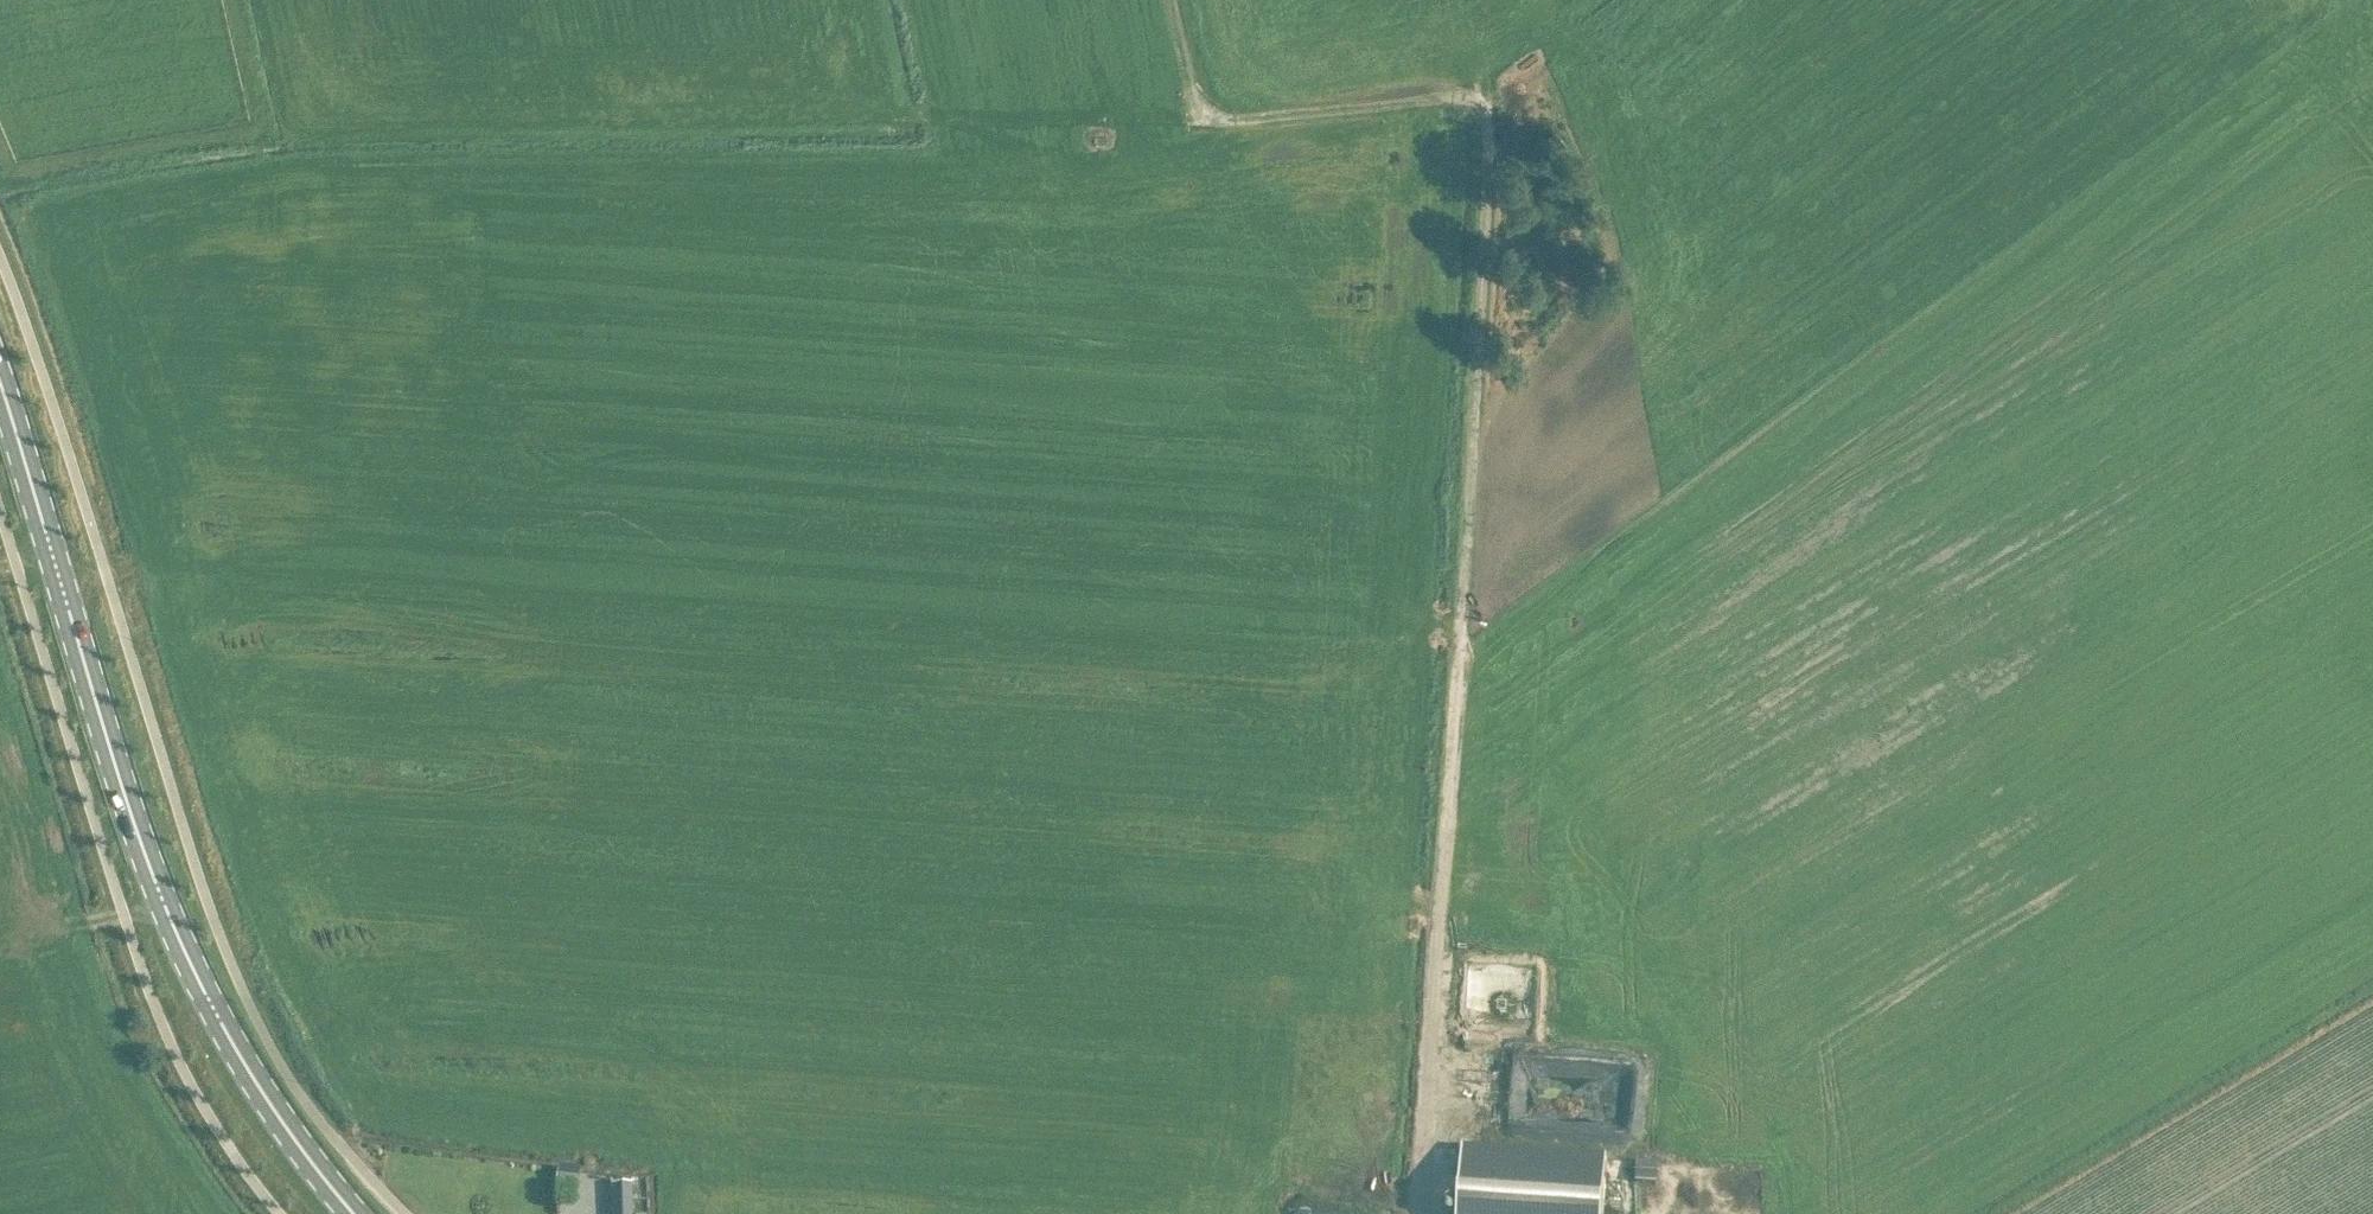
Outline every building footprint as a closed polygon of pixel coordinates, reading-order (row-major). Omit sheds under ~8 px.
[(1459,1213),(1603,1213),(1607,1160),(1463,1150),(1459,1213)] [(632,1185),(610,1185),(611,1213),(632,1213),(632,1185)]
